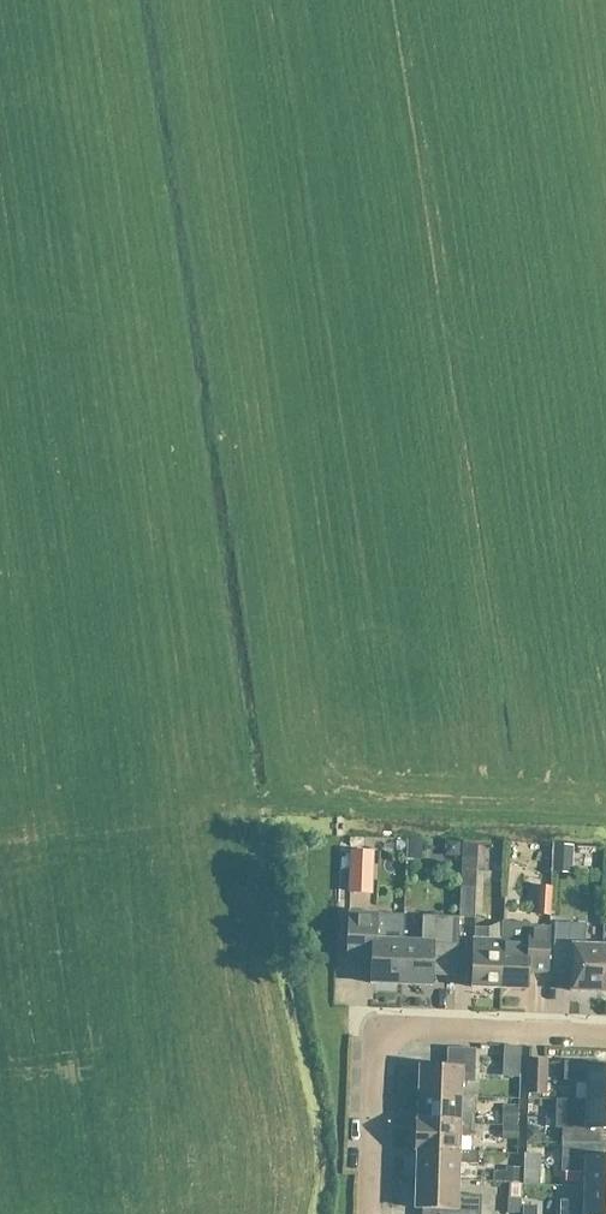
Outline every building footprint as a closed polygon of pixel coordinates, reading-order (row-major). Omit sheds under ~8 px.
[(473,866),(475,846),(461,845),(460,865),(473,866)] [(557,880),(546,880),(546,907),(557,907),(557,880)] [(459,889),(458,919),(473,920),(475,890),(459,889)] [(346,964),(370,965),(370,984),(400,986),(402,944),(383,943),(384,916),(348,914),(346,964)] [(402,944),(400,986),(430,987),(432,954),(437,954),(437,947),(452,948),(453,919),(421,917),(420,945),(402,944)] [(500,943),(498,990),(526,991),(527,971),(547,972),(549,930),(527,929),(527,926),(501,925),(500,943)] [(585,926),(554,925),(552,971),(571,972),(570,993),(599,994),(601,949),(584,948),(585,926)] [(498,990),(500,943),(487,942),(488,929),(474,929),(471,989),(498,990)] [(520,1061),(520,1047),(505,1046),(504,1060),(520,1061)] [(417,1097),(460,1099),(460,1084),(473,1084),(474,1050),(446,1049),(445,1070),(418,1069),(417,1097)] [(545,1062),(528,1062),(527,1096),(544,1096),(545,1062)] [(605,1103),(605,1072),(600,1071),(600,1064),(563,1063),(562,1082),(586,1083),(586,1102),(605,1103)] [(415,1124),(473,1126),(474,1114),(459,1114),(460,1099),(417,1097),(417,1123),(415,1123),(415,1124)] [(586,1102),(556,1101),(555,1129),(561,1129),(561,1145),(594,1146),(595,1131),(605,1132),(605,1103),(586,1102)] [(473,1126),(415,1124),(414,1152),(458,1153),(458,1137),(473,1138),(473,1126)] [(594,1160),(594,1146),(561,1145),(560,1174),(584,1174),(583,1189),(605,1189),(605,1161),(594,1160)] [(415,1181),(457,1182),(458,1165),(477,1166),(477,1154),(458,1153),(414,1152),(416,1152),(415,1181)] [(522,1155),(521,1168),(538,1169),(539,1156),(525,1155),(522,1155)] [(415,1181),(414,1210),(444,1211),(444,1213),(480,1213),(480,1198),(456,1197),(457,1182),(415,1181)] [(583,1189),(583,1203),(559,1203),(559,1213),(605,1213),(605,1189),(583,1189)]
